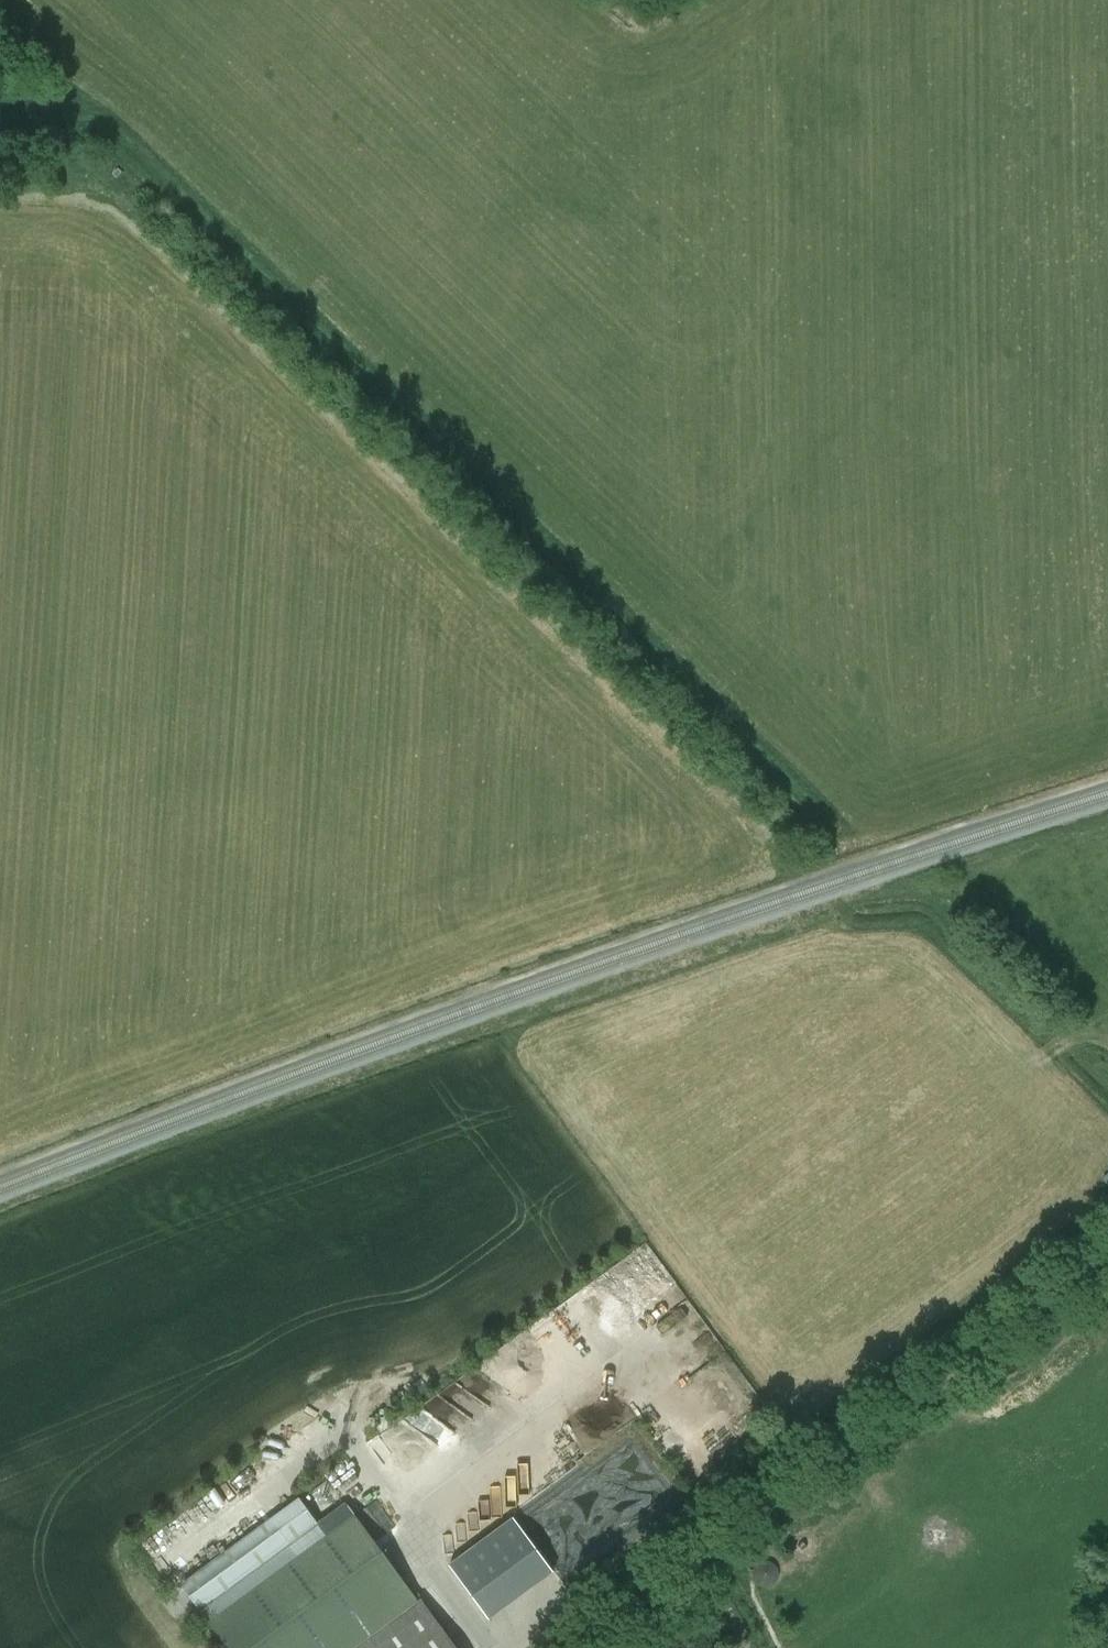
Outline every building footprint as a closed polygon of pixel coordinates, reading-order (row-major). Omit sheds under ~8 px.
[(463,1432),(482,1399),(454,1383),(435,1416),(463,1432)] [(565,1431),(575,1455),(609,1441),(599,1417),(565,1431)] [(320,1522),(302,1497),(185,1582),(212,1620),(231,1647),(357,1647),(420,1602),(356,1514),(329,1534),(320,1522)] [(357,1647),(458,1647),(423,1599),(420,1602),(357,1647)]
